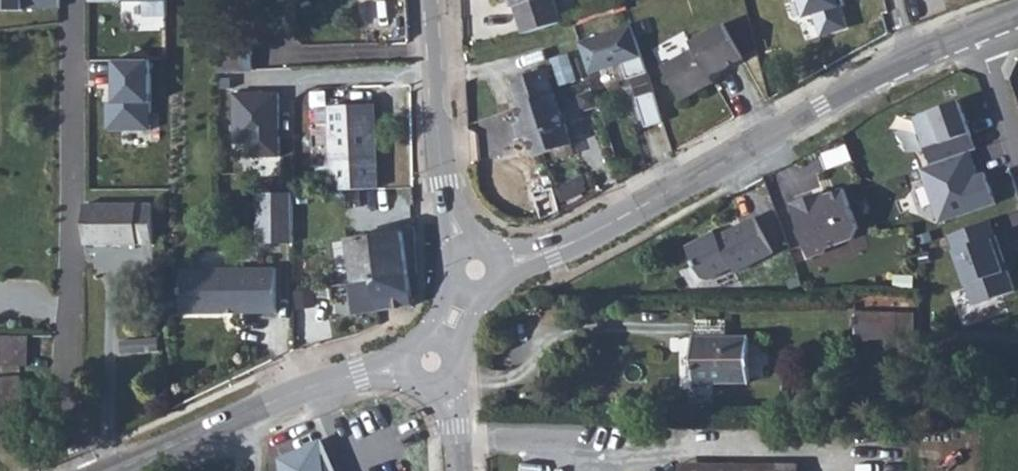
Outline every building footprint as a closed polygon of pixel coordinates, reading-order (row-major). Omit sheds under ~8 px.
[(59,10),(59,0),(0,0),(0,9),(59,10)] [(300,1),(289,0),(289,22),(301,22),(300,1)] [(512,8),(515,7),(524,34),(563,22),(556,0),(510,0),(512,8)] [(807,18),(815,15),(822,37),(848,28),(841,6),(845,5),(843,0),(801,0),(807,18)] [(647,23),(638,26),(641,36),(650,34),(647,23)] [(695,49),(663,67),(682,101),(716,82),(712,76),(744,58),(724,24),(692,42),(695,49)] [(629,80),(648,74),(633,26),(581,42),(591,73),(624,63),(629,80)] [(573,55),(555,58),(559,85),(578,82),(573,55)] [(153,131),(153,60),(114,59),(114,102),(106,103),(106,131),(153,131)] [(519,104),(555,93),(547,69),(511,80),(519,104)] [(555,93),(519,104),(517,105),(523,122),(519,123),(524,138),(528,136),(535,157),(573,145),(566,122),(565,123),(556,93),(555,93)] [(585,110),(598,106),(594,93),(581,96),(585,110)] [(655,94),(638,100),(648,129),(664,124),(655,94)] [(977,149),(960,101),(921,115),(915,119),(931,165),(971,151),(977,149)] [(335,191),(378,189),(374,104),(331,106),(331,109),(332,124),(335,191)] [(317,124),(332,124),(331,109),(316,109),(317,124)] [(222,111),(223,192),(251,192),(250,111),(222,111)] [(519,139),(524,138),(519,123),(515,124),(519,139)] [(985,173),(979,175),(971,151),(931,165),(921,169),(940,223),(996,204),(985,173)] [(801,232),(811,259),(827,252),(829,248),(855,238),(859,228),(845,189),(826,196),(815,199),(814,196),(792,204),(802,231),(801,232)] [(257,243),(270,243),(270,201),(294,201),(294,193),(256,193),(257,243)] [(270,243),(294,243),(294,201),(270,201),(270,243)] [(153,245),(153,204),(85,204),(85,245),(153,245)] [(699,214),(693,217),(696,222),(702,219),(699,214)] [(774,253),(755,218),(719,237),(713,240),(710,234),(687,247),(704,278),(710,280),(733,267),(736,273),(774,253)] [(991,221),(949,235),(974,306),(1016,291),(991,221)] [(710,234),(713,240),(719,237),(716,231),(710,234)] [(349,240),(355,282),(409,274),(403,232),(349,240)] [(182,269),(183,314),(229,314),(229,310),(237,310),(237,313),(278,313),(277,268),(182,269)] [(355,282),(350,283),(355,314),(414,306),(409,274),(355,282)] [(894,289),(913,290),(914,276),(895,275),(894,289)] [(301,327),(316,325),(314,307),(299,309),(301,327)] [(856,340),(897,339),(897,312),(856,312),(856,340)] [(913,312),(897,312),(897,339),(913,339),(913,312)] [(696,320),(696,338),(728,337),(728,320),(696,320)] [(0,336),(0,366),(28,366),(28,336),(0,336)] [(694,383),(750,383),(750,337),(728,337),(696,338),(694,338),(694,383)] [(27,435),(21,377),(11,378),(13,395),(4,396),(2,379),(0,379),(0,438),(27,435)] [(4,396),(13,395),(11,378),(2,379),(4,396)] [(378,396),(392,399),(394,392),(380,389),(378,396)] [(323,443),(310,448),(283,460),(284,470),(335,470),(323,443)] [(167,452),(166,462),(183,464),(184,453),(167,452)]
